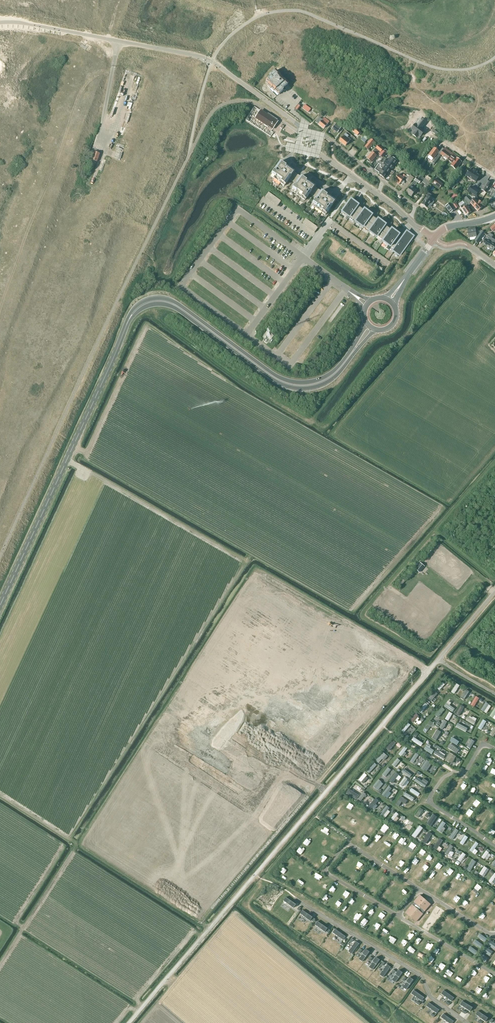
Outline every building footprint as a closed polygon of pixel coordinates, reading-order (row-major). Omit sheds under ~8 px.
[(280,75),(281,74),(277,70),(271,75),(272,76),(269,79),(271,82),(270,84),(272,87),(272,88),(278,95),(279,94),(288,84),(285,80),(285,81),(280,75)] [(261,111),(256,117),(259,119),(265,124),(264,125),(268,127),(269,126),(273,129),(276,125),(277,122),(276,121),(278,120),(275,118),(268,113),(266,114),(265,113),(261,111)] [(319,124),(318,124),(324,128),(329,122),(325,118),(324,117),(322,119),(320,117),(316,121),(319,124)] [(335,124),(332,129),(338,132),(341,127),(335,124)] [(415,124),(412,129),(415,132),(413,134),(417,138),(419,135),(421,136),(424,131),(415,124)] [(356,126),(352,130),(357,136),(361,132),(356,126)] [(345,146),(351,139),(344,134),(343,137),(339,141),(345,146)] [(371,139),(365,147),(368,149),(374,142),(371,139)] [(371,161),(376,155),(378,153),(379,154),(382,150),(383,149),(379,145),(376,148),(375,149),(373,152),(367,159),(367,161),(369,162),(370,162),(371,161)] [(429,156),(427,158),(432,161),(433,159),(434,157),(439,151),(437,150),(439,148),(436,147),(435,146),(434,148),(430,154),(429,156)] [(441,155),(447,159),(452,153),(445,148),(444,149),(443,148),(438,154),(432,162),(435,164),(441,155)] [(95,151),(92,160),(97,162),(100,153),(95,151)] [(459,158),(452,153),(447,159),(453,163),(451,166),(456,170),(462,162),(458,159),(459,158)] [(381,162),(375,170),(379,173),(379,174),(381,175),(385,178),(387,175),(397,161),(389,155),(386,159),(383,157),(380,162),(381,162)] [(307,199),(306,198),(310,194),(316,198),(313,203),(312,203),(313,203),(312,205),(326,215),(327,213),(327,214),(327,213),(331,207),(336,200),(330,196),(332,194),(329,193),(328,195),(322,190),(321,191),(322,191),(321,191),(320,190),(319,189),(319,190),(317,189),(317,188),(316,187),(315,186),(316,186),(315,185),(315,186),(310,182),(311,180),(309,178),(307,180),(301,176),(299,175),(298,175),(297,174),(296,173),(295,171),(289,167),(291,165),(288,163),(287,165),(281,161),(280,161),(281,161),(271,176),(285,186),(286,184),(289,179),(296,184),(292,188),(292,189),(291,190),(305,200),(306,199),(307,199)] [(470,169),(466,175),(476,182),(480,175),(476,173),(477,172),(474,170),(473,171),(470,169)] [(417,177),(421,180),(421,181),(422,182),(424,179),(425,179),(418,173),(416,176),(417,177)] [(407,174),(406,175),(406,176),(404,175),(402,177),(398,174),(395,179),(398,181),(397,183),(399,185),(404,178),(410,183),(414,178),(410,175),(410,176),(407,174)] [(419,183),(421,181),(421,180),(417,177),(406,192),(411,197),(416,190),(413,188),(415,185),(418,182),(419,183)] [(443,184),(436,179),(433,184),(439,189),(443,184)] [(487,181),(482,190),(486,192),(491,184),(487,181)] [(475,196),(479,191),(472,186),(469,191),(475,196)] [(427,196),(422,204),(427,208),(428,207),(429,207),(430,208),(434,203),(433,201),(432,201),(433,199),(430,198),(432,195),(428,192),(426,195),(427,196)] [(458,196),(455,193),(451,198),(456,202),(460,198),(458,196)] [(469,205),(471,203),(478,211),(479,210),(480,210),(481,210),(481,209),(483,207),(481,205),(482,204),(479,200),(478,202),(474,198),(470,201),(466,197),(464,199),(469,205)] [(376,221),(377,219),(372,216),(372,215),(365,209),(363,212),(362,211),(363,209),(358,206),(359,205),(351,200),(342,212),(350,217),(356,221),(356,222),(363,227),(364,227),(370,231),(369,232),(377,237),(377,236),(384,241),(383,241),(390,247),(391,246),(395,249),(394,251),(400,255),(411,240),(414,236),(407,231),(404,235),(405,236),(404,238),(403,237),(402,238),(399,235),(399,234),(392,229),(390,231),(389,230),(390,229),(385,225),(386,224),(378,219),(377,221),(376,221)] [(463,201),(459,204),(461,206),(460,207),(462,209),(466,215),(467,215),(469,214),(469,213),(471,212),(467,206),(465,203),(464,204),(463,201)] [(456,209),(451,202),(446,206),(450,213),(456,209)] [(475,228),(468,229),(469,238),(470,238),(470,240),(475,239),(477,236),(475,228)] [(482,231),(475,241),(478,243),(485,233),(482,231)] [(483,243),(487,246),(491,249),(491,250),(493,251),(494,248),(494,240),(492,238),(493,235),(490,233),(488,236),(486,239),(483,243)] [(425,566),(420,562),(415,569),(420,573),(425,566)] [(437,688),(440,690),(446,684),(443,682),(437,688)] [(451,691),(454,693),(460,685),(457,683),(451,691)] [(471,704),(474,706),(479,698),(476,696),(471,704)] [(419,710),(422,713),(428,705),(425,703),(419,710)] [(455,714),(459,715),(464,707),(460,705),(455,714)] [(435,714),(438,717),(444,709),(441,707),(435,714)] [(478,728),(481,730),(486,721),(483,720),(478,728)] [(402,730),(405,732),(411,724),(408,722),(402,730)] [(387,748),(390,750),(396,742),(393,740),(387,748)] [(398,754),(402,756),(408,747),(405,745),(398,754)] [(376,760),(379,762),(386,754),(383,752),(376,760)] [(410,761),(413,762),(419,754),(416,752),(410,761)] [(445,759),(452,763),(456,756),(449,752),(445,759)] [(421,767),(424,769),(429,761),(426,759),(421,767)] [(366,770),(369,773),(377,765),(374,762),(366,770)] [(402,771),(409,777),(412,775),(404,769),(402,771)] [(389,781),(392,783),(398,774),(395,772),(389,781)] [(415,780),(425,787),(427,784),(417,777),(415,780)] [(373,787),(376,789),(381,781),(378,779),(373,787)] [(346,793),(356,799),(358,795),(349,789),(346,793)] [(369,806),(371,808),(379,800),(376,798),(369,806)] [(381,814),(384,816),(389,808),(386,806),(381,814)] [(427,824),(430,826),(437,817),(433,814),(427,824)] [(412,835),(415,838),(423,828),(419,825),(412,835)] [(449,837),(453,840),(459,830),(455,828),(449,837)] [(469,850),(473,853),(479,843),(475,841),(469,850)] [(444,853),(447,856),(454,846),(450,844),(444,853)] [(431,904),(420,895),(405,913),(416,922),(423,914),(431,904)] [(293,908),(296,904),(286,897),(283,901),(286,902),(286,903),(287,903),(289,904),(289,905),(293,908)] [(310,921),(313,917),(303,910),(300,914),(302,915),(302,916),(303,916),(305,917),(305,918),(310,921)] [(325,932),(328,928),(318,921),(315,925),(317,926),(317,927),(318,927),(320,928),(320,929),(325,932)] [(345,936),(335,929),(332,932),(337,936),(339,937),(339,938),(340,938),(342,939),(345,936)] [(353,954),(360,944),(356,941),(352,946),(353,946),(351,948),(350,949),(351,949),(349,951),(353,954)] [(362,962),(369,952),(366,949),(364,951),(362,954),(363,954),(361,956),(360,957),(360,958),(359,959),(362,962)] [(373,970),(380,960),(376,957),(375,958),(374,959),(373,961),(373,962),(371,964),(370,965),(371,965),(370,966),(369,967),(373,970)] [(384,977),(391,967),(387,964),(384,969),(383,971),(382,971),(382,972),(380,974),(384,977)] [(395,983),(403,973),(399,970),(395,975),(396,975),(394,977),(393,978),(392,980),(395,983)] [(406,990),(413,980),(410,977),(406,982),(405,984),(404,985),(403,987),(406,990)] [(424,997),(414,990),(411,994),(416,997),(418,998),(418,999),(419,999),(421,1001),(424,997)] [(454,998),(444,990),(442,994),(446,998),(446,997),(449,999),(448,999),(449,1000),(452,1001),(454,998)] [(470,1011),(472,1007),(462,1001),(460,1005),(462,1006),(463,1007),(465,1008),(470,1011)] [(439,1010),(429,1002),(426,1006),(431,1010),(431,1009),(433,1011),(434,1012),(436,1013),(439,1010)] [(485,1022),(488,1018),(478,1011),(475,1014),(478,1016),(477,1016),(478,1017),(481,1018),(480,1018),(485,1022)] [(444,1014),(441,1018),(446,1021),(448,1022),(452,1022),(454,1021),(444,1014)]
